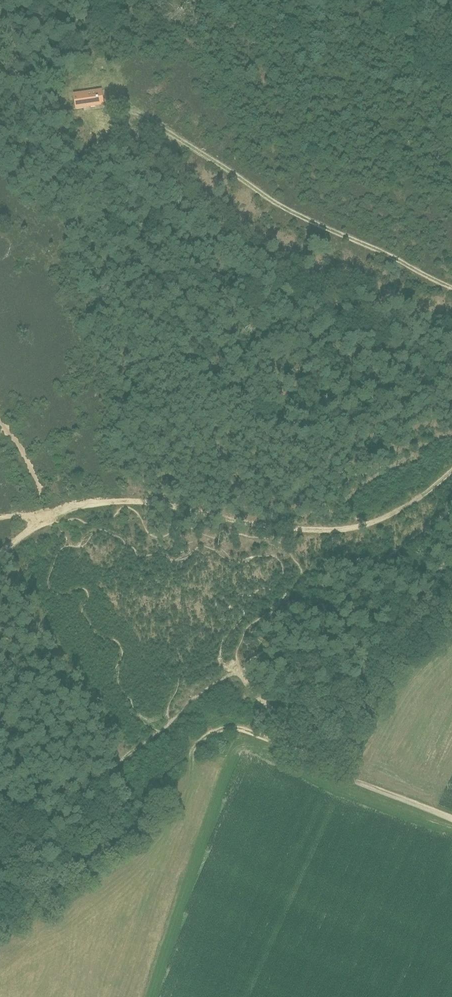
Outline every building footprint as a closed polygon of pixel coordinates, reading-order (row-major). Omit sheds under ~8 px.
[(103,104),(102,96),(101,90),(75,94),(77,108),(99,105),(103,104)]
